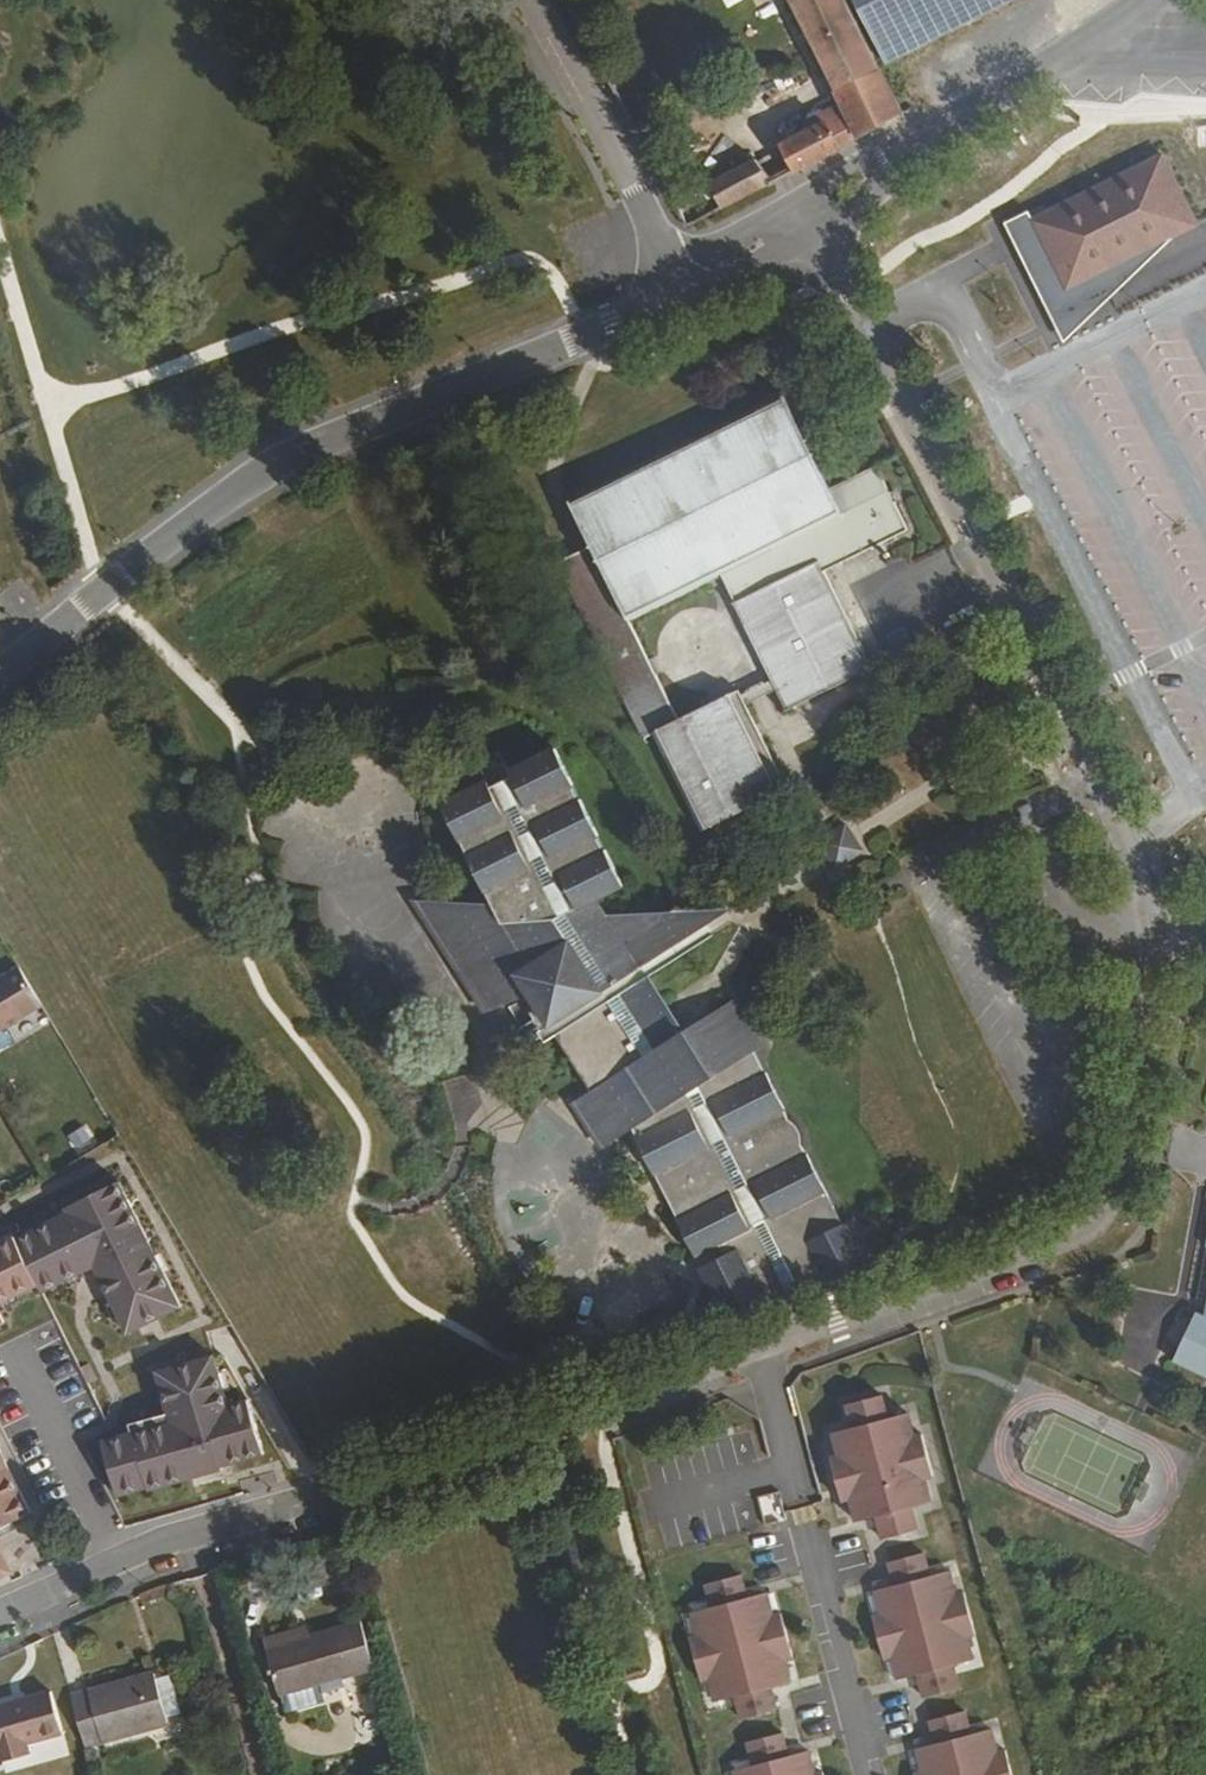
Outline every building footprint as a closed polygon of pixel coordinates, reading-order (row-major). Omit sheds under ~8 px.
[(898,113),(844,0),(787,0),(838,100),(802,119),(806,129),(780,144),(792,170),(898,113)] [(884,64),(1008,0),(851,0),(884,64)] [(1172,235),(1194,223),(1158,155),(1030,223),(1039,239),(1016,251),(1053,320),(1113,288),(1104,271),(1172,235)] [(706,183),(720,208),(771,181),(753,159),(706,183)] [(1039,239),(1030,223),(1025,214),(1003,226),(1016,251),(1039,239)] [(1172,235),(1104,271),(1113,288),(1053,320),(1065,344),(1172,235)] [(822,573),(903,530),(871,467),(830,487),(782,394),(564,507),(586,551),(551,571),(641,749),(652,744),(699,840),(784,795),(736,700),(679,729),(625,630),(718,580),(786,710),(869,666),(822,573)] [(531,987),(548,1011),(596,1079),(580,1090),(607,1134),(630,1119),(702,1239),(735,1222),(746,1242),(721,1258),(751,1304),(849,1261),(851,1269),(889,1256),(857,1195),(854,1197),(815,1137),(809,1131),(808,1111),(802,1102),(797,1110),(775,1073),(754,1035),(771,1025),(742,982),(688,1018),(684,1011),(646,952),(670,934),(738,888),(631,894),(607,896),(600,881),(624,868),(547,733),(505,757),(512,768),(489,780),(483,770),(436,796),(488,885),(413,896),(448,951),(467,975),(485,1003),(531,987)] [(846,835),(830,844),(836,854),(845,871),(850,867),(861,861),(852,845),(846,835)] [(39,1004),(17,965),(0,976),(0,1027),(39,1004)] [(65,1138),(77,1155),(97,1143),(85,1125),(65,1138)] [(32,1282),(37,1291),(90,1264),(122,1331),(175,1304),(113,1180),(60,1206),(63,1211),(10,1237),(9,1234),(0,1239),(0,1299),(32,1282)] [(1197,1190),(1194,1231),(1201,1231),(1186,1321),(1168,1313),(1150,1358),(1205,1381),(1205,1180),(1197,1190)] [(126,1431),(96,1440),(112,1495),(142,1487),(143,1489),(216,1468),(216,1465),(258,1453),(242,1398),(223,1403),(209,1354),(152,1370),(164,1411),(124,1423),(126,1431)] [(876,1521),(880,1542),(920,1532),(914,1512),(933,1508),(927,1484),(936,1482),(923,1436),(916,1438),(911,1417),(893,1423),(885,1397),(846,1407),(851,1431),(831,1435),(838,1457),(830,1459),(842,1505),(849,1504),(854,1527),(876,1521)] [(23,1512),(0,1465),(0,1523),(23,1512)] [(775,1492),(755,1497),(761,1519),(780,1513),(775,1492)] [(917,1677),(923,1701),(962,1690),(956,1669),(975,1664),(968,1641),(978,1639),(965,1592),(956,1594),(950,1574),(934,1580),(926,1552),(887,1563),(894,1588),(872,1593),(879,1618),(872,1619),(883,1662),(891,1660),(897,1682),(917,1677)] [(748,1599),(742,1576),(704,1586),(710,1613),(690,1618),(695,1638),(689,1640),(699,1685),(708,1683),(713,1705),(732,1700),(738,1723),(778,1714),(772,1690),(793,1685),(788,1665),(795,1663),(782,1615),(775,1617),(768,1594),(748,1599)] [(309,1633),(266,1645),(278,1692),(330,1678),(332,1684),(352,1678),(350,1672),(373,1665),(360,1620),(309,1633)] [(263,1638),(266,1645),(309,1633),(307,1627),(263,1638)] [(71,1695),(84,1744),(167,1720),(166,1715),(155,1678),(154,1673),(71,1695)] [(155,1678),(166,1715),(179,1711),(168,1674),(155,1678)] [(0,1705),(0,1756),(1,1759),(28,1752),(26,1741),(61,1730),(51,1690),(0,1705)] [(1006,1751),(998,1753),(992,1731),(973,1737),(967,1713),(929,1723),(935,1746),(913,1751),(919,1774),(914,1774),(1012,1774),(1006,1751)] [(822,1771),(815,1773),(810,1755),(790,1761),(783,1736),(744,1746),(750,1769),(730,1773),(730,1774),(824,1774),(822,1771)]
